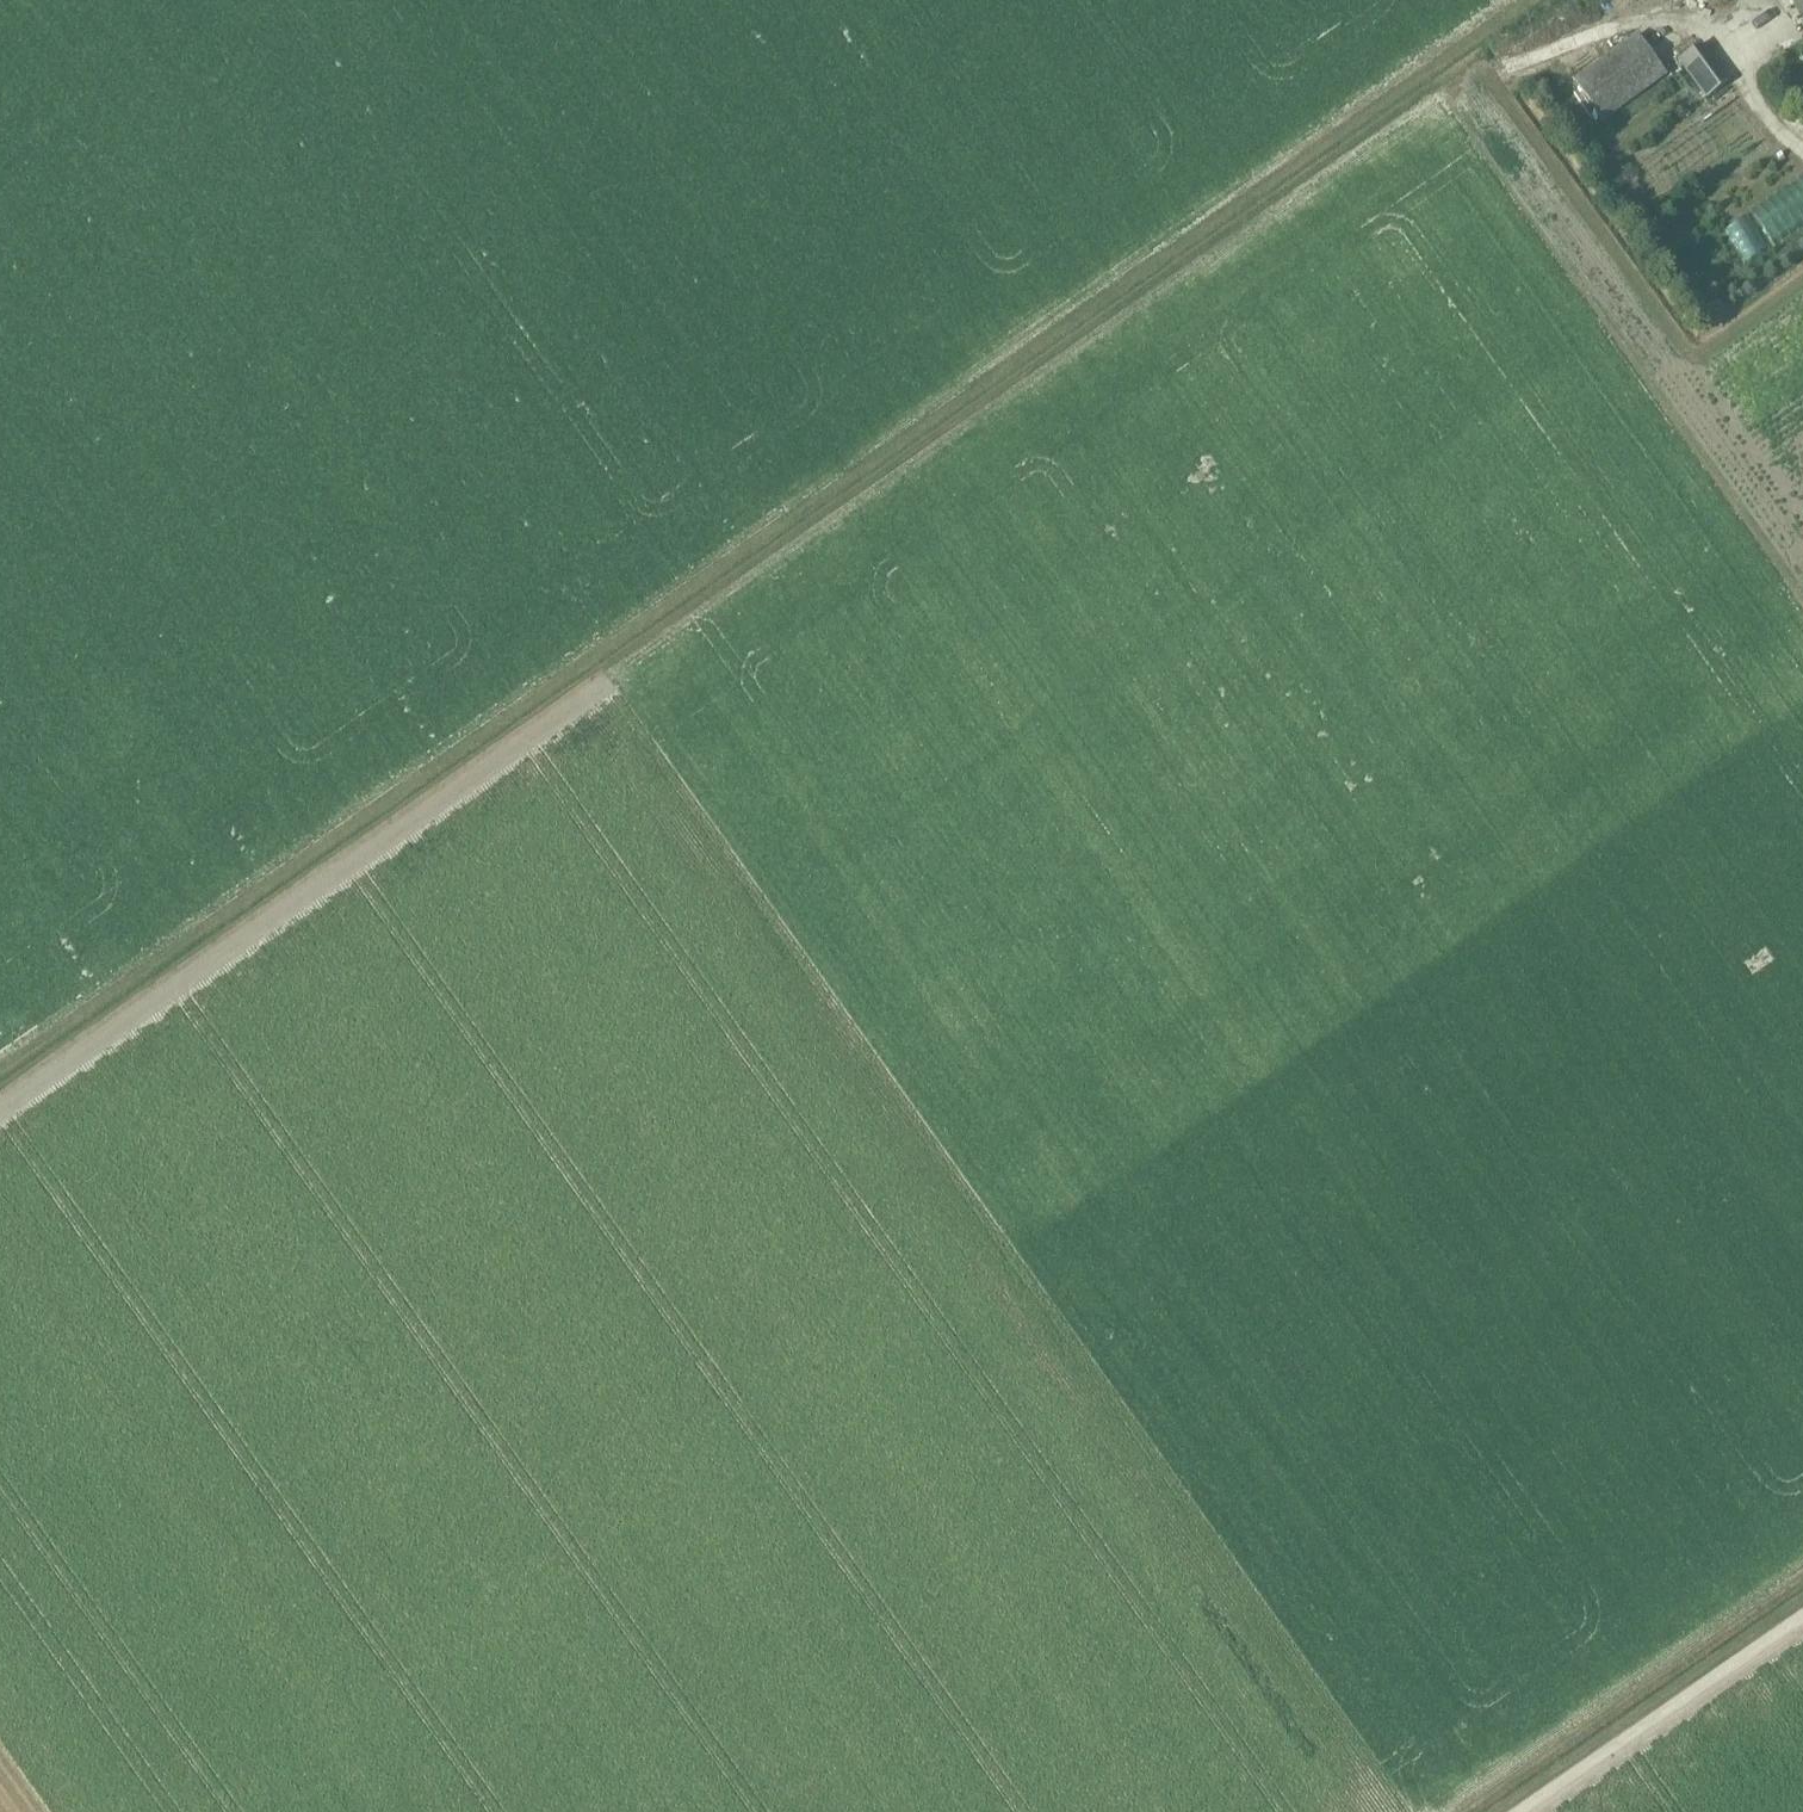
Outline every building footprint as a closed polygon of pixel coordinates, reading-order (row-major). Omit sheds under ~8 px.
[(1799,16),(1802,14),(1802,0),(1788,0),(1799,16)] [(1601,120),(1666,74),(1637,33),(1572,79),(1601,120)] [(1720,88),(1728,83),(1700,41),(1676,58),(1705,99),(1708,96),(1713,103),(1725,94),(1720,88)]
